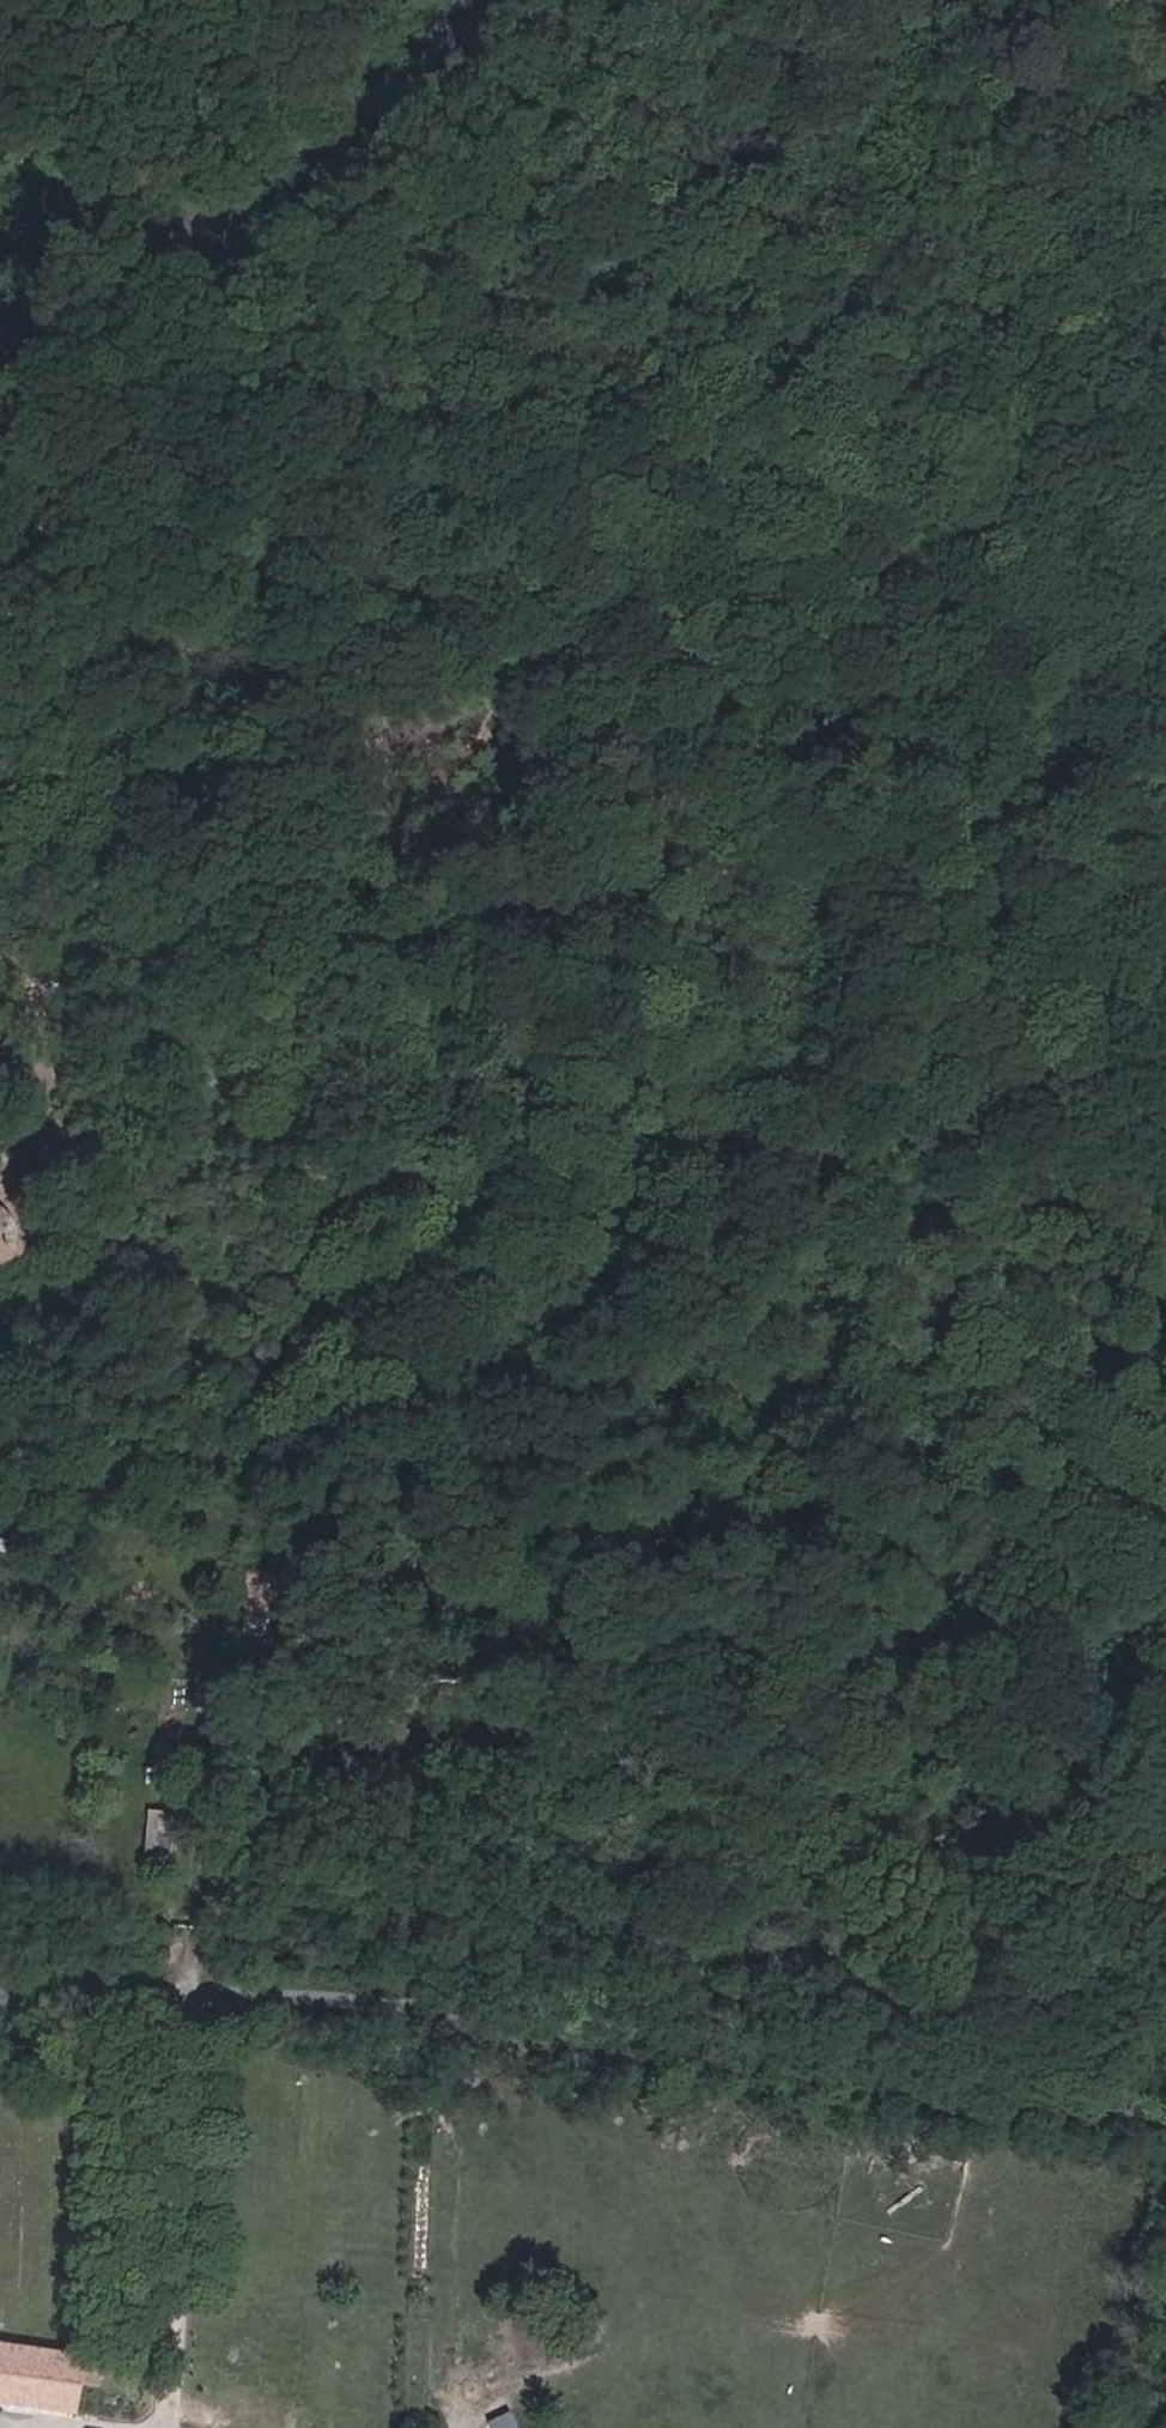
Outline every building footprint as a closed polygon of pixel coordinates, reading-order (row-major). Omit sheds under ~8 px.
[(33,1245),(0,1200),(0,1269),(33,1245)] [(245,1617),(281,1619),(284,1571),(249,1569),(245,1617)] [(175,1863),(180,1814),(154,1812),(150,1861),(175,1863)] [(0,2347),(0,2404),(81,2408),(84,2352),(0,2347)] [(492,2427),(524,2427),(510,2405),(487,2419),(492,2427)]
